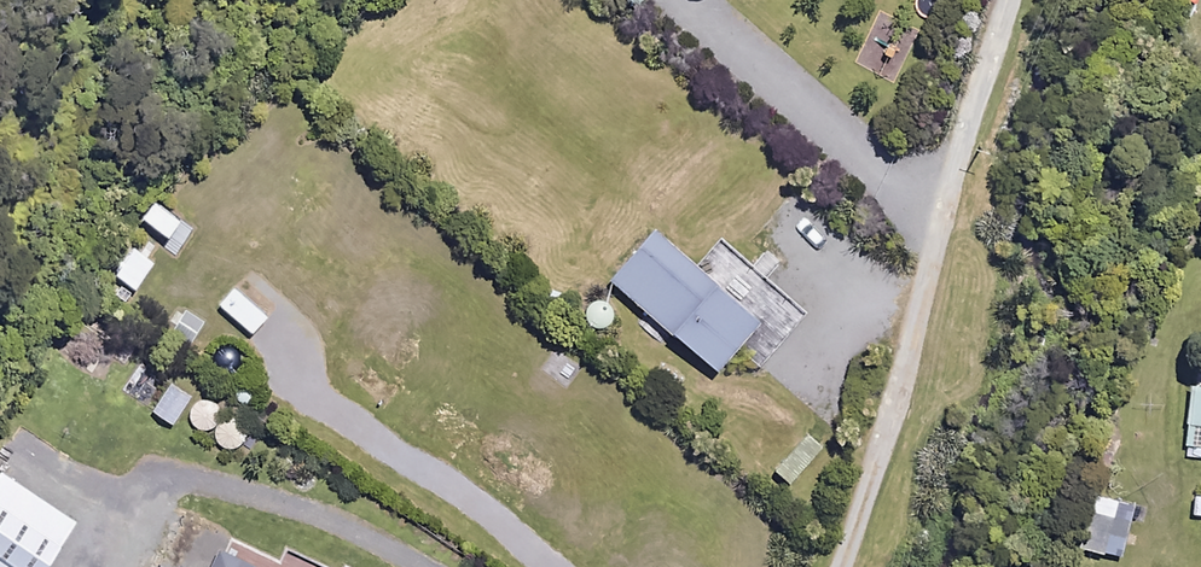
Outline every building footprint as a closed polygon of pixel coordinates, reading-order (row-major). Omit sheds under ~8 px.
[(768,322),(661,233),(621,281),(728,370),(768,322)] [(159,264),(134,247),(115,276),(140,292),(159,264)] [(615,323),(619,313),(615,303),(603,299),(592,303),(588,314),(593,323),(604,328),(615,323)] [(129,343),(99,321),(71,359),(101,381),(129,343)] [(1198,363),(1197,374),(1189,454),(1200,455),(1200,363),(1198,363)] [(195,397),(174,385),(159,412),(180,424),(195,397)] [(220,427),(224,416),(219,405),(207,401),(195,406),(191,417),(196,427),(208,432),(220,427)] [(222,444),(236,454),(250,452),(260,438),(257,425),(244,415),(227,419),(220,430),(222,444)] [(831,448),(813,431),(779,467),(797,484),(831,448)] [(3,471),(0,476),(0,566),(52,566),(82,522),(3,471)] [(1138,502),(1097,493),(1085,546),(1126,555),(1138,502)] [(229,552),(222,566),(261,566),(229,552)]
